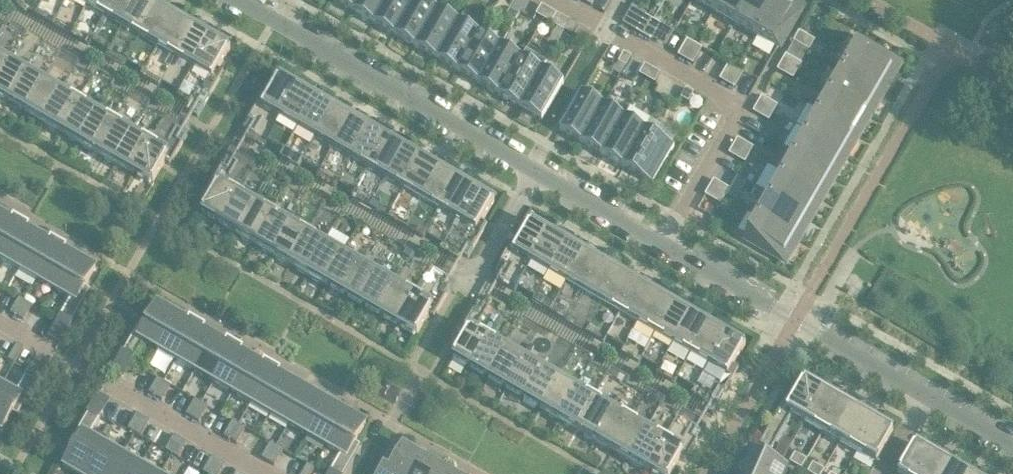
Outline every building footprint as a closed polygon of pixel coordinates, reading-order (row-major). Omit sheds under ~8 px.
[(87,9),(92,0),(72,0),(87,9)] [(105,19),(116,0),(92,0),(87,9),(105,19)] [(123,29),(139,0),(116,0),(105,19),(123,29)] [(157,10),(139,0),(123,29),(140,39),(157,10)] [(360,0),(332,0),(353,12),(360,0)] [(353,12),(374,24),(388,0),(360,0),(353,12)] [(416,0),(388,0),(374,24),(395,36),(416,0)] [(395,36),(416,48),(438,11),(420,0),(416,0),(395,36)] [(720,0),(694,0),(714,11),(720,0)] [(748,0),(720,0),(714,11),(734,23),(748,0)] [(776,0),(748,0),(734,23),(755,35),(776,0)] [(755,35),(777,48),(801,7),(795,4),(795,5),(786,0),(776,0),(755,35)] [(544,19),(549,9),(541,5),(536,15),(544,19)] [(549,9),(544,19),(551,23),(557,14),(549,9)] [(175,21),(157,10),(140,39),(158,50),(175,21)] [(437,60),(459,22),(438,11),(416,48),(437,60)] [(644,36),(653,20),(646,16),(636,32),(644,36)] [(653,20),(644,36),(652,40),(661,24),(653,20)] [(192,31),(175,21),(158,50),(176,60),(192,31)] [(572,35),(577,26),(578,26),(570,21),(564,31),(572,35)] [(459,22),(437,60),(458,72),(479,34),(459,22)] [(176,60),(194,70),(212,38),(211,37),(209,40),(192,31),(176,60)] [(799,31),(793,41),(809,51),(815,41),(799,31)] [(478,84),(500,46),(479,34),(458,72),(478,84)] [(231,49),(212,38),(194,70),(206,77),(187,111),(198,117),(223,73),(218,70),(231,49)] [(686,60),(695,44),(687,39),(678,56),(686,60)] [(842,69),(882,92),(895,69),(896,69),(899,64),(858,41),(842,69)] [(695,44),(686,60),(693,64),(703,48),(695,44)] [(500,46),(478,84),(499,96),(521,58),(500,46)] [(520,108),(542,70),(547,62),(526,50),(521,58),(499,96),(520,108)] [(626,66),(631,57),(632,57),(624,52),(618,62),(626,66)] [(781,62),(797,71),(802,64),(786,55),(781,62)] [(9,61),(0,56),(0,76),(9,61)] [(10,101),(26,72),(9,61),(0,76),(0,95),(10,101)] [(797,71),(781,62),(777,70),(793,79),(797,71)] [(727,84),(737,68),(729,63),(720,80),(727,84)] [(647,78),(653,69),(645,64),(639,74),(647,78)] [(737,68),(727,84),(735,88),(744,72),(737,68)] [(653,69),(647,78),(655,83),(660,73),(653,69)] [(882,92),(842,69),(830,90),(870,113),(882,92)] [(542,70),(520,108),(542,121),(564,83),(542,70)] [(10,101),(28,111),(44,82),(26,72),(10,101)] [(280,120),(298,88),(280,77),(267,99),(262,96),(243,129),(255,135),(268,113),(280,120)] [(62,92),(44,82),(28,111),(36,115),(34,119),(44,124),(62,92)] [(280,120),(298,130),(316,98),(298,88),(280,120)] [(689,102),(694,93),(694,92),(686,88),(681,98),(689,102)] [(870,113),(830,90),(818,111),(858,134),(870,113)] [(44,124),(61,134),(80,102),(62,92),(44,124)] [(560,131),(582,144),(603,106),(582,93),(560,131)] [(757,104),(773,113),(778,106),(762,96),(757,104)] [(334,108),(316,98),(298,130),(316,140),(334,108)] [(98,113),(80,102),(61,134),(79,145),(98,113)] [(773,113),(757,104),(753,112),(769,121),(773,113)] [(602,156),(624,118),(603,106),(582,144),(602,156)] [(352,119),(334,108),(316,140),(333,150),(352,119)] [(858,134),(818,111),(806,132),(846,155),(858,134)] [(115,123),(98,113),(79,145),(97,155),(115,123)] [(623,168),(645,130),(624,118),(602,156),(623,168)] [(333,150),(351,161),(368,132),(360,128),(362,125),(352,119),(333,150)] [(133,133),(115,123),(97,155),(115,165),(133,133)] [(164,151),(151,144),(134,172),(153,183),(165,163),(170,166),(188,135),(177,128),(164,151)] [(645,130),(623,168),(653,185),(674,147),(645,130)] [(351,161),(369,171),(385,142),(368,132),(351,161)] [(846,155),(806,132),(794,153),(834,176),(846,155)] [(151,144),(133,133),(115,165),(125,171),(127,168),(134,172),(151,144)] [(733,146),(749,155),(754,147),(738,138),(733,146)] [(369,171),(387,181),(403,152),(385,142),(369,171)] [(749,155),(733,146),(729,154),(745,163),(749,155)] [(387,181),(404,191),(421,163),(403,152),(387,181)] [(834,176),(794,153),(782,174),(822,197),(834,176)] [(203,212),(221,222),(238,193),(225,186),(238,164),(227,157),(209,188),(214,191),(203,212)] [(404,191),(422,202),(439,173),(421,163),(404,191)] [(422,202),(440,212),(456,183),(439,173),(422,202)] [(822,197),(782,174),(770,195),(810,218),(822,197)] [(709,187),(725,197),(730,189),(714,180),(709,187)] [(440,212),(457,222),(476,190),(475,190),(473,193),(456,183),(440,212)] [(725,197),(709,187),(705,195),(721,205),(725,197)] [(495,201),(476,190),(457,222),(470,229),(457,252),(468,258),(487,225),(482,222),(495,201)] [(256,204),(238,193),(221,222),(229,227),(227,230),(237,236),(256,204)] [(810,218),(770,195),(758,215),(798,238),(810,218)] [(237,236),(255,246),(273,214),(256,204),(237,236)] [(255,246),(273,256),(291,224),(273,214),(255,246)] [(0,259),(22,222),(13,217),(11,221),(1,215),(0,216),(0,258),(0,259)] [(798,238),(758,215),(745,237),(786,261),(789,256),(788,255),(798,238)] [(0,259),(19,269),(38,236),(28,230),(30,227),(22,222),(0,259)] [(519,257),(531,265),(550,233),(531,222),(519,243),(513,240),(495,274),(506,280),(519,257)] [(273,256),(290,266),(309,234),(291,224),(273,256)] [(567,243),(550,233),(531,265),(549,275),(567,243)] [(290,266),(308,277),(326,245),(309,234),(290,266)] [(19,269),(38,280),(59,244),(50,239),(48,243),(38,236),(19,269)] [(549,275),(567,285),(585,253),(567,243),(549,275)] [(38,280),(56,291),(75,258),(65,252),(67,249),(59,244),(38,280)] [(344,255),(326,245),(308,277),(318,282),(320,279),(328,284),(344,255)] [(567,285),(585,295),(603,263),(585,253),(567,285)] [(328,284),(345,294),(362,265),(344,255),(328,284)] [(75,258),(56,291),(70,299),(59,317),(62,319),(52,337),(60,342),(90,290),(85,287),(95,270),(75,258)] [(585,295),(602,305),(619,277),(611,272),(613,269),(603,263),(585,295)] [(345,294),(363,304),(380,275),(362,265),(345,294)] [(363,304),(381,314),(397,286),(380,275),(363,304)] [(602,305),(620,316),(636,287),(619,277),(602,305)] [(428,303),(415,296),(398,325),(417,335),(429,315),(434,318),(452,287),(440,280),(428,303)] [(381,314),(398,325),(415,296),(397,286),(381,314)] [(620,316),(638,326),(654,297),(636,287),(620,316)] [(672,307),(654,297),(638,326),(655,336),(672,307)] [(17,317),(25,302),(19,298),(10,313),(17,317)] [(25,302),(17,317),(23,321),(32,305),(25,302)] [(454,356),(472,367),(489,338),(476,331),(489,309),(478,302),(460,333),(465,336),(454,356)] [(158,349),(178,315),(158,303),(147,322),(142,319),(112,371),(120,376),(131,358),(134,360),(145,341),(158,349)] [(690,318),(672,307),(655,336),(673,346),(690,318)] [(158,349),(177,360),(198,322),(190,318),(188,321),(178,315),(158,349)] [(707,328),(690,318),(673,346),(691,356),(707,328)] [(177,360),(195,370),(215,336),(205,330),(206,327),(198,322),(177,360)] [(691,356),(709,367),(727,335),(726,334),(724,337),(707,328),(691,356)] [(727,335),(709,367),(721,374),(702,408),(713,414),(738,370),(733,367),(746,345),(727,335)] [(195,370),(214,381),(236,344),(227,339),(226,342),(215,336),(195,370)] [(472,367),(490,377),(507,349),(489,338),(472,367)] [(214,381),(233,392),(253,358),(242,352),(244,349),(236,344),(214,381)] [(8,360),(14,364),(23,349),(16,345),(8,360)] [(524,359),(507,349),(490,377),(508,387),(524,359)] [(1,432),(12,412),(18,416),(48,363),(40,358),(29,376),(26,375),(15,393),(2,385),(0,388),(0,431),(1,432)] [(233,392),(252,403),(273,366),(265,361),(263,364),(253,358),(233,392)] [(508,387),(526,398),(542,369),(524,359),(508,387)] [(252,403),(270,414),(290,380),(280,373),(281,370),(273,366),(252,403)] [(526,398),(543,408),(560,379),(542,369),(526,398)] [(155,397),(164,381),(158,378),(149,393),(155,397)] [(577,389),(560,379),(543,408),(551,412),(549,415),(559,421),(577,389)] [(792,415),(805,422),(823,390),(804,379),(792,401),(787,398),(760,445),(771,451),(792,415)] [(270,414),(289,425),(311,388),(303,383),(301,386),(290,380),(270,414)] [(164,381),(155,397),(162,400),(171,385),(164,381)] [(289,425),(308,435),(328,401),(317,395),(319,392),(311,388),(289,425)] [(559,421),(577,431),(595,400),(577,389),(559,421)] [(805,422),(822,432),(839,403),(822,394),(824,391),(823,390),(805,422)] [(75,473),(86,473),(103,444),(90,436),(101,417),(98,415),(108,397),(100,392),(69,445),(75,448),(63,467),(75,473)] [(193,418),(202,403),(195,399),(186,414),(193,418)] [(577,431),(595,442),(613,410),(595,400),(577,431)] [(308,435),(327,446),(348,409),(340,404),(338,407),(328,401),(308,435)] [(202,403),(193,418),(199,422),(208,407),(202,403)] [(822,432),(840,442),(857,414),(839,403),(822,432)] [(348,409),(327,446),(340,454),(329,472),(332,473),(344,473),(361,445),(356,442),(366,423),(355,417),(356,414),(348,409)] [(595,442),(612,452),(631,420),(613,410),(595,442)] [(135,433),(144,417),(137,414),(128,429),(135,433)] [(840,442),(858,453),(874,424),(857,414),(840,442)] [(144,417),(135,433),(141,436),(150,421),(144,417)] [(612,452),(630,462),(648,430),(631,420),(612,452)] [(230,440),(239,424),(233,421),(224,436),(230,440)] [(239,424),(230,440),(237,444),(246,428),(239,424)] [(893,435),(874,424),(858,453),(876,463),(893,435)] [(666,440),(650,469),(658,473),(672,473),(680,459),(685,462),(703,432),(692,425),(679,448),(666,440)] [(666,440),(648,430),(630,462),(640,468),(642,465),(650,469),(666,440)] [(172,454),(181,439),(174,435),(166,451),(172,454)] [(181,439),(172,454),(179,458),(187,443),(181,439)] [(268,462),(277,446),(271,443),(262,458),(268,462)] [(103,444),(86,473),(111,473),(122,454),(103,444)] [(422,456),(404,445),(390,469),(385,467),(380,473),(412,473),(422,456)] [(277,446),(268,462),(275,465),(284,450),(277,446)] [(789,469),(754,449),(750,447),(746,454),(750,457),(745,468),(756,473),(786,473),(789,469)] [(932,458),(914,447),(898,473),(923,473),(932,458)] [(790,462),(801,469),(807,459),(795,453),(790,462)] [(122,454),(111,473),(136,473),(141,465),(122,454)] [(440,466),(422,456),(412,473),(435,473),(440,466)] [(218,461),(212,457),(203,473),(206,473),(211,473),(218,461)] [(950,468),(932,458),(923,473),(947,473),(950,468)] [(211,473),(220,473),(225,465),(218,461),(211,473)] [(811,473),(822,473),(825,470),(813,463),(808,472),(811,473)] [(308,464),(302,473),(311,473),(315,468),(308,464)] [(141,465),(136,473),(156,473),(141,465)]
